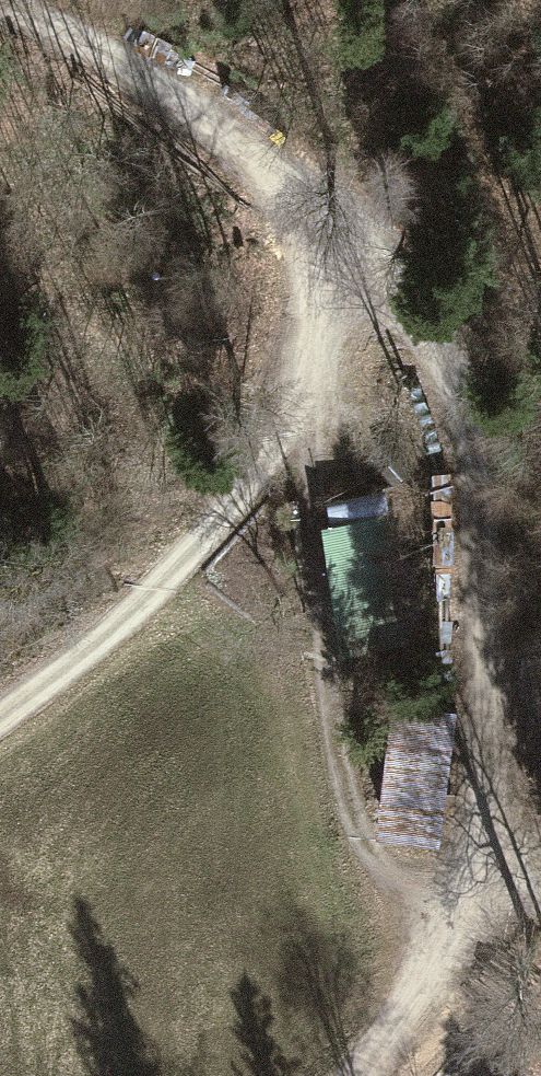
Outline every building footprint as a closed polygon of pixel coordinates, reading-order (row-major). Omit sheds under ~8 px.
[(395,509),(321,518),(336,651),(411,642),(395,509)] [(457,703),(391,693),(370,820),(436,831),(457,703)]
